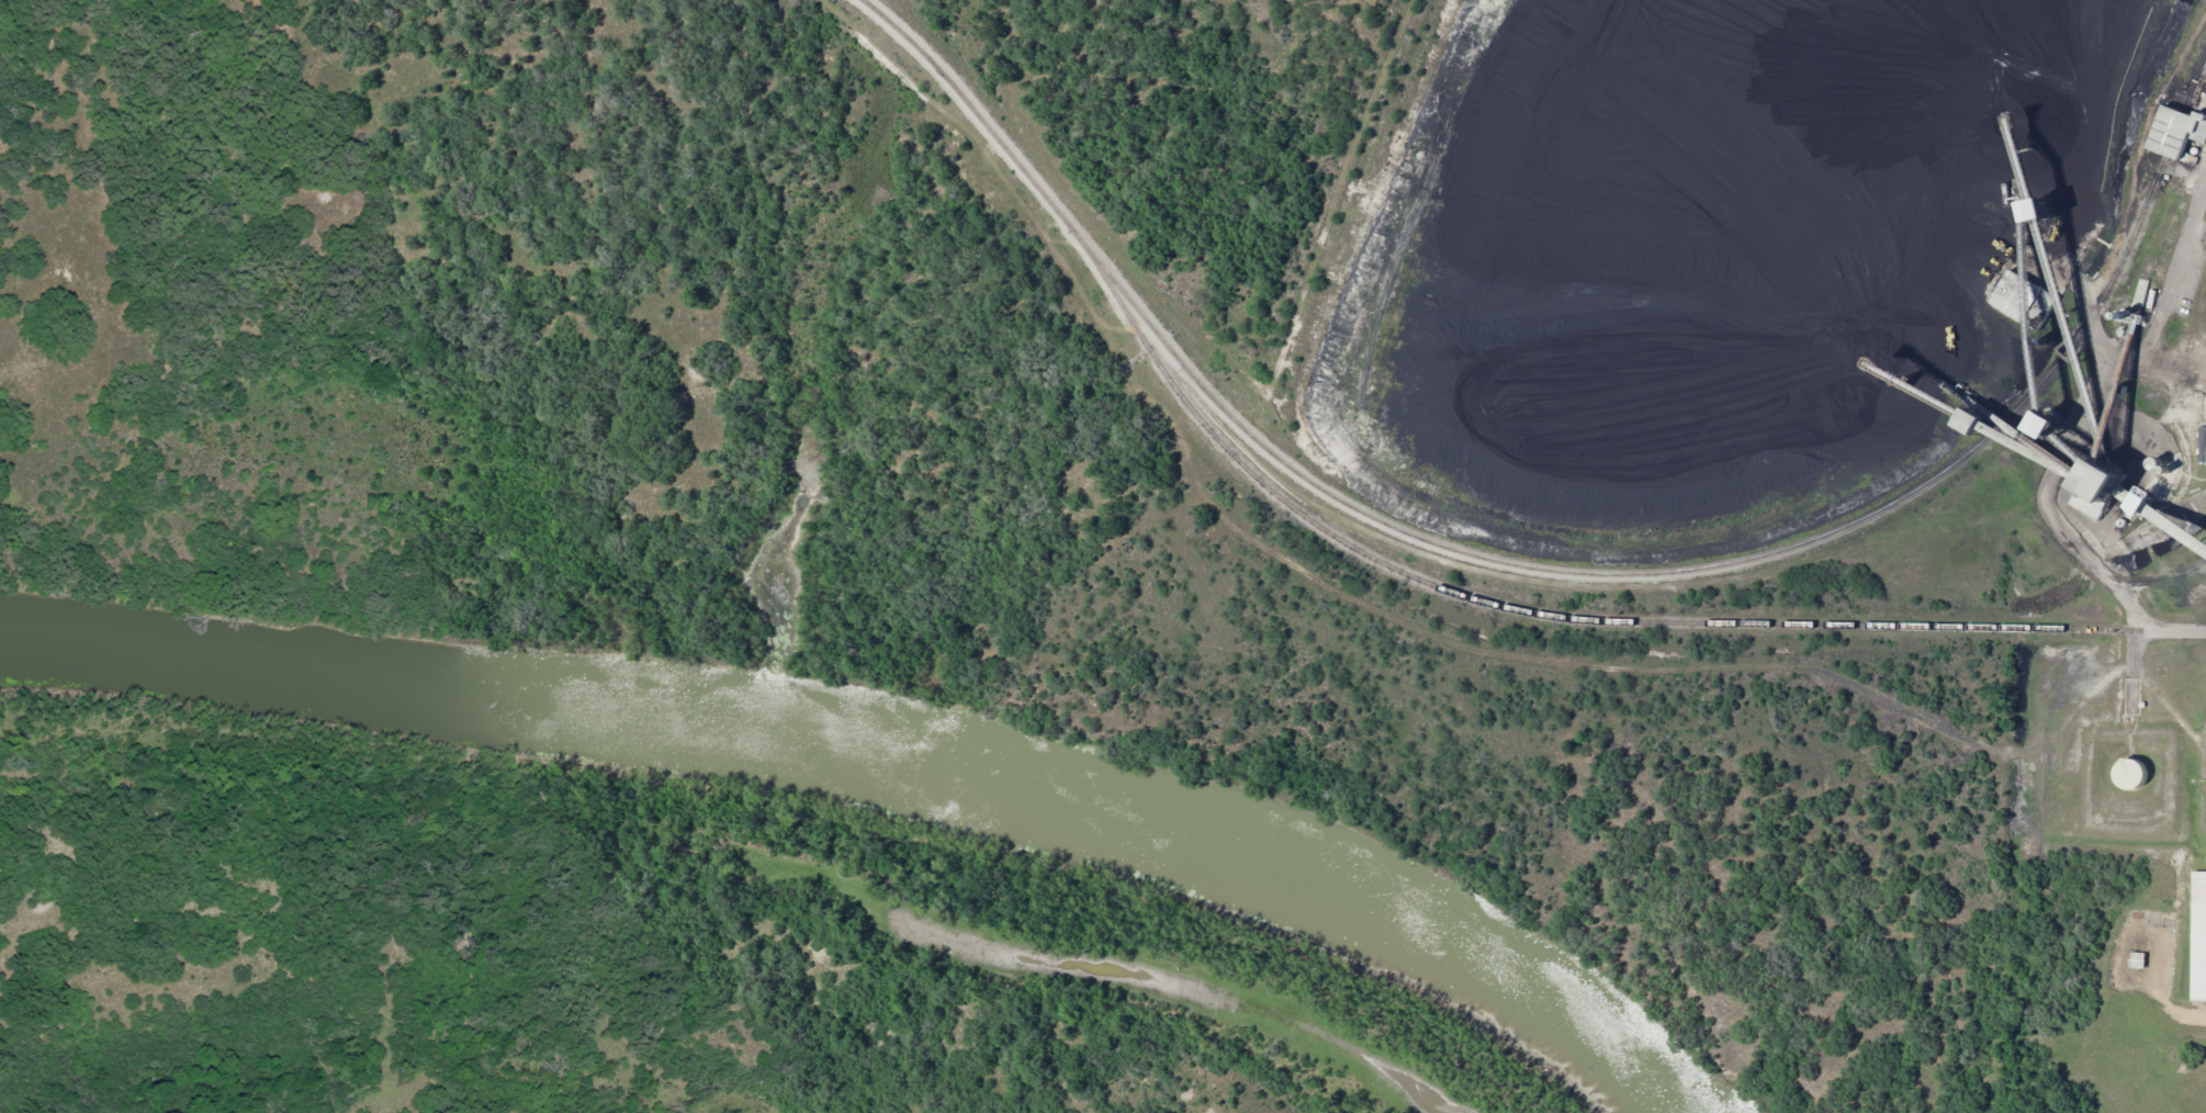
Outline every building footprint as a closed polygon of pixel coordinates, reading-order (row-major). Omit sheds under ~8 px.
[(2182,162),(2190,141),(2204,145),(2205,139),(2205,118),(2192,113),(2191,115),(2160,104),(2144,148),(2182,162)] [(2066,481),(2076,486),(2067,505),(2100,521),(2123,473),(2080,452),(2066,481)] [(2137,789),(2140,761),(2116,759),(2113,786),(2137,789)] [(2194,870),(2205,870),(2205,1000),(2193,1000),(2194,870)] [(2143,952),(2129,952),(2129,967),(2143,967),(2143,952)]
